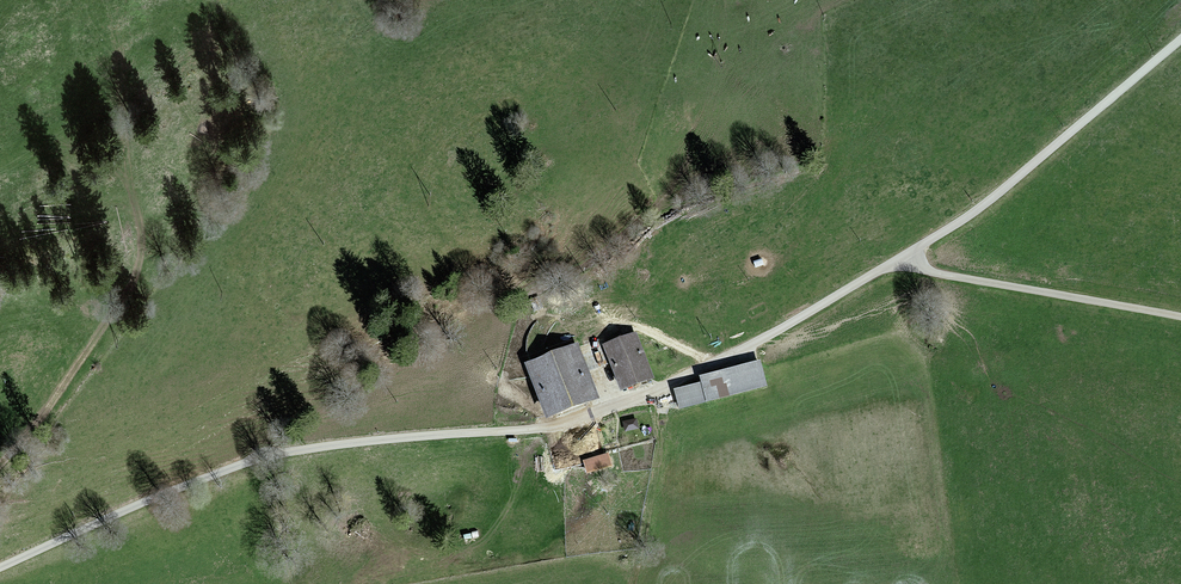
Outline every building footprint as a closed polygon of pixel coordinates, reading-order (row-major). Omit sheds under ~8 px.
[(538,296),(529,300),(534,312),(543,308),(538,296)] [(603,337),(573,349),(581,371),(611,359),(622,389),(650,378),(634,336),(606,346),(603,337)] [(551,416),(592,400),(581,371),(573,349),(571,344),(552,351),(554,356),(531,364),(551,416)] [(759,363),(701,378),(707,401),(765,386),(759,363)] [(675,391),(680,409),(706,402),(702,385),(675,391)] [(608,458),(585,465),(587,472),(611,465),(608,458)]
